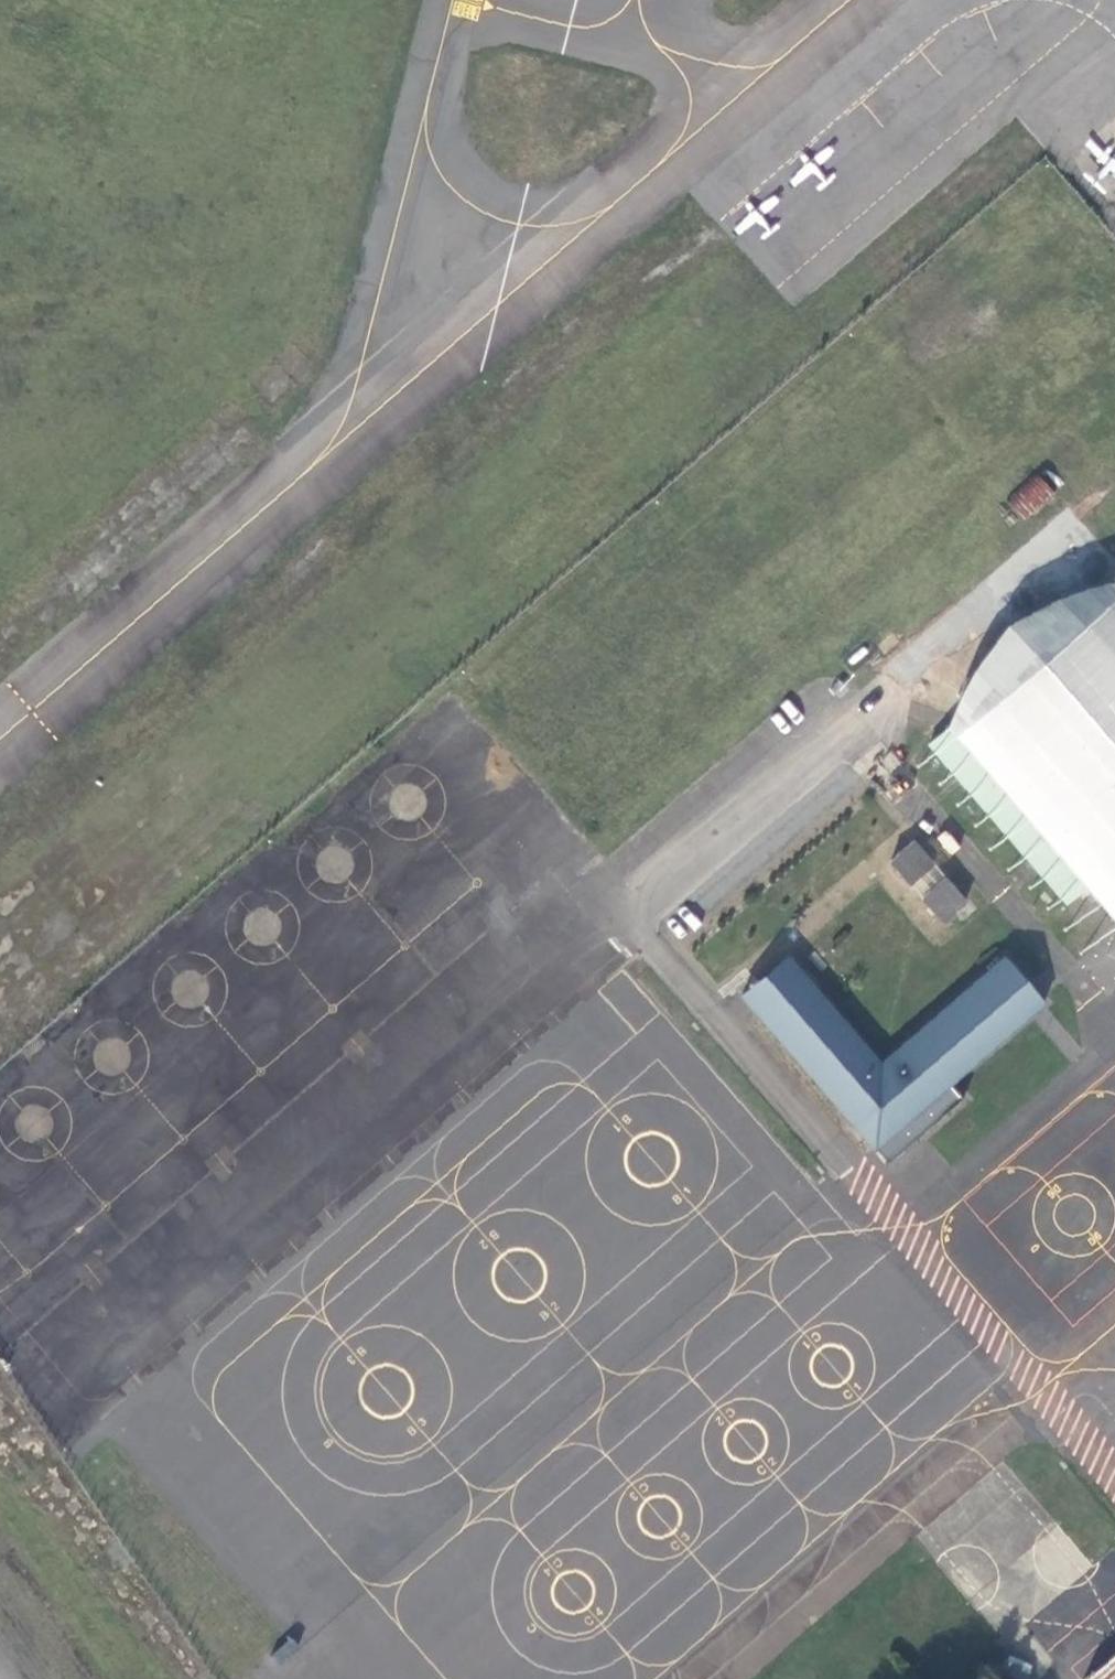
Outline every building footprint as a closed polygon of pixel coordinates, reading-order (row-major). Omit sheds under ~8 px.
[(1114,577),(1057,591),(1015,616),(987,645),(971,673),(947,725),(1085,883),(1103,903),(1114,917),(1114,579),(1114,577)] [(928,746),(1065,904),(1085,883),(947,725),(928,746)] [(914,840),(891,860),(911,884),(935,863),(914,840)] [(946,877),(923,898),(943,922),(966,901),(946,877)] [(1087,922),(1100,936),(1114,918),(1114,917),(1103,903),(1087,922)] [(881,1052),(792,949),(739,992),(873,1154),(1051,997),(1008,948),(881,1052)] [(1087,1678),(1114,1678),(1114,1654),(1087,1678)]
